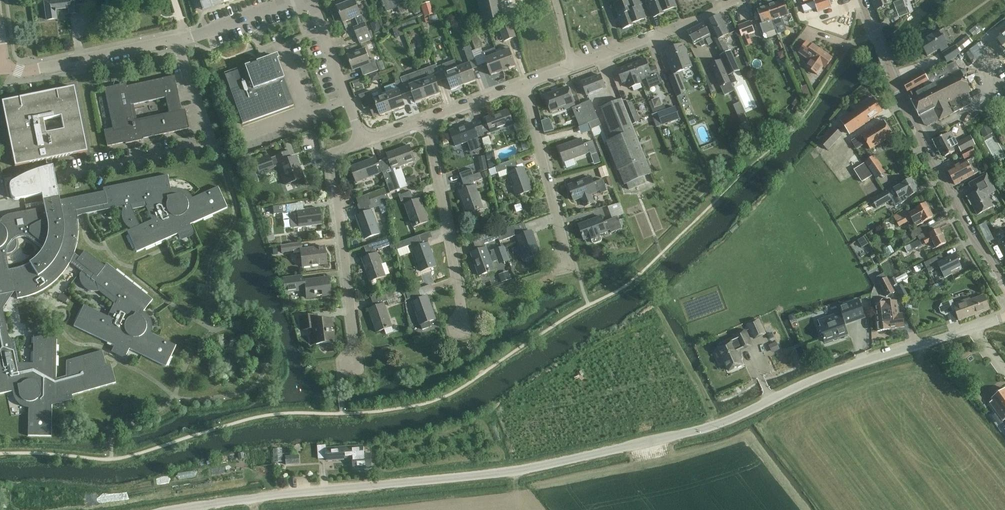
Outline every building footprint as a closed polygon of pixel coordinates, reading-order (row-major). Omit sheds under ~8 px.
[(70,14),(77,13),(76,6),(86,4),(86,0),(60,0),(45,2),(47,20),(56,19),(55,12),(56,12),(56,10),(69,8),(70,14)] [(202,2),(201,3),(203,10),(211,8),(210,6),(222,2),(221,0),(201,0),(202,2)] [(358,9),(354,0),(337,7),(343,23),(355,18),(358,26),(353,28),(360,44),(371,39),(362,17),(361,17),(358,9)] [(409,2),(408,0),(386,0),(383,2),(387,11),(397,7),(399,12),(411,8),(409,2)] [(484,23),(503,19),(499,0),(479,0),(484,23)] [(624,1),(614,5),(623,29),(633,26),(632,22),(631,22),(628,13),(632,11),(628,0),(627,0),(624,1)] [(632,22),(644,17),(645,19),(646,19),(642,10),(642,8),(639,0),(628,0),(632,11),(628,13),(631,22),(632,22)] [(649,4),(649,5),(651,8),(654,18),(664,14),(662,10),(659,1),(662,0),(647,0),(649,4)] [(659,1),(662,10),(675,5),(676,8),(677,8),(674,0),(662,0),(659,1)] [(772,0),(766,3),(774,27),(784,23),(782,18),(789,15),(784,1),(774,5),(772,0)] [(822,11),(832,7),(829,0),(821,0),(806,5),(808,11),(816,8),(818,12),(822,11)] [(875,10),(892,4),(891,0),(871,0),(875,10)] [(907,9),(903,0),(902,0),(893,3),(897,13),(907,9)] [(433,14),(430,3),(421,6),(425,17),(433,14)] [(761,9),(757,11),(762,24),(760,25),(763,33),(766,31),(767,34),(776,31),(774,27),(766,3),(760,5),(761,9)] [(419,6),(413,9),(415,15),(421,13),(419,6)] [(437,15),(429,17),(431,23),(439,21),(437,15)] [(708,21),(716,37),(713,39),(721,56),(719,56),(729,76),(740,71),(731,51),(729,52),(722,38),(729,34),(720,16),(708,21)] [(378,21),(371,24),(374,33),(382,30),(378,21)] [(516,37),(511,22),(499,27),(504,41),(516,37)] [(739,27),(735,29),(739,39),(742,38),(745,47),(753,44),(749,36),(755,33),(750,22),(738,26),(739,27)] [(711,36),(704,23),(688,32),(694,45),(699,42),(702,47),(706,45),(703,40),(711,36)] [(969,32),(974,37),(983,30),(979,25),(969,32)] [(396,38),(405,35),(402,26),(393,29),(396,38)] [(948,47),(939,32),(920,44),(927,56),(939,49),(941,52),(948,47)] [(471,37),(476,51),(482,48),(477,35),(471,37)] [(947,52),(943,55),(948,63),(953,59),(973,43),(968,36),(957,44),(947,52)] [(980,41),(961,57),(971,69),(990,53),(994,50),(984,38),(980,41)] [(807,41),(802,50),(799,53),(809,60),(805,66),(817,75),(823,67),(825,68),(832,59),(807,41)] [(670,65),(673,73),(674,74),(691,67),(683,45),(667,51),(672,65),(670,65)] [(471,46),(463,49),(469,65),(458,69),(464,86),(476,81),(472,70),(478,67),(471,46)] [(508,46),(502,49),(503,52),(497,54),(503,71),(516,67),(508,46)] [(369,61),(365,49),(347,56),(353,70),(360,67),(363,76),(379,71),(374,59),(369,61)] [(783,51),(777,54),(780,60),(786,58),(783,51)] [(503,71),(497,54),(491,57),(490,53),(484,55),(491,76),(503,71)] [(225,76),(238,113),(242,124),(293,106),(293,105),(280,70),(281,69),(276,56),(268,59),(268,60),(257,64),(255,64),(254,64),(253,64),(252,65),(250,66),(250,67),(225,76)] [(646,60),(634,64),(641,81),(642,80),(646,79),(650,89),(656,87),(662,84),(658,74),(659,74),(656,67),(649,69),(646,60)] [(721,60),(710,65),(720,88),(731,83),(721,60)] [(383,61),(377,63),(380,72),(386,70),(383,61)] [(919,117),(920,117),(934,110),(940,120),(953,114),(970,104),(965,94),(971,91),(956,62),(947,66),(926,77),(928,80),(925,82),(907,93),(909,97),(919,117)] [(634,64),(618,70),(623,83),(626,82),(629,89),(643,84),(642,80),(641,81),(634,64)] [(436,83),(442,81),(436,65),(418,72),(428,98),(440,94),(436,83)] [(452,90),(464,86),(458,69),(446,73),(443,65),(437,67),(437,65),(436,65),(442,81),(447,79),(452,90)] [(923,71),(902,82),(902,83),(907,93),(925,82),(928,80),(926,77),(923,71)] [(378,72),(369,76),(372,83),(381,79),(378,72)] [(416,103),(428,98),(418,72),(401,78),(401,80),(406,94),(412,92),(416,103)] [(686,93),(679,74),(669,78),(676,97),(686,93)] [(587,96),(606,89),(601,75),(582,82),(587,96)] [(174,77),(126,87),(126,84),(104,89),(113,129),(104,131),(107,147),(125,143),(125,144),(143,140),(143,139),(189,129),(185,110),(181,111),(174,77)] [(398,90),(386,95),(392,112),(405,107),(401,96),(406,94),(401,80),(395,82),(398,90)] [(806,85),(801,88),(805,99),(811,97),(806,85)] [(14,391),(14,396),(17,400),(20,404),(24,406),(28,407),(28,436),(51,437),(52,406),(52,400),(72,395),(116,383),(110,364),(106,365),(104,360),(103,356),(102,351),(66,361),(66,377),(56,379),(57,336),(52,336),(52,335),(38,335),(38,336),(33,336),(33,345),(33,363),(18,363),(14,343),(8,337),(3,313),(2,309),(4,306),(13,292),(16,292),(17,299),(26,297),(34,295),(42,291),(49,286),(55,281),(61,276),(66,269),(69,263),(73,266),(81,272),(80,274),(80,279),(82,284),(85,288),(89,291),(94,292),(99,291),(114,304),(108,317),(92,309),(84,305),(82,309),(81,309),(74,322),(75,322),(74,326),(110,344),(114,346),(113,350),(126,356),(128,352),(129,349),(132,350),(166,367),(176,346),(159,338),(150,333),(151,329),(151,325),(150,321),(148,318),(145,315),(143,317),(141,315),(147,306),(150,303),(153,300),(107,264),(104,267),(85,251),(79,258),(74,253),(76,248),(77,242),(78,236),(78,226),(77,217),(83,215),(119,208),(123,209),(122,213),(122,217),(123,221),(125,224),(127,227),(130,230),(127,231),(129,235),(128,235),(134,249),(135,249),(137,252),(178,234),(192,228),(190,225),(194,223),(227,208),(222,196),(218,187),(201,194),(199,195),(191,199),(188,195),(184,192),(180,191),(175,191),(174,191),(175,193),(171,194),(171,190),(169,182),(169,181),(168,175),(103,188),(104,192),(98,193),(63,200),(59,201),(50,162),(50,160),(52,159),(87,152),(73,87),(1,102),(14,167),(46,160),(47,167),(33,172),(26,174),(20,177),(11,182),(10,184),(9,186),(9,188),(11,196),(11,198),(13,199),(15,200),(17,200),(42,195),(52,193),(54,202),(55,205),(44,208),(19,213),(18,213),(17,214),(16,215),(15,216),(14,217),(14,218),(14,219),(13,220),(14,222),(5,225),(4,224),(3,223),(2,222),(1,222),(0,222),(0,394),(14,391)] [(575,106),(568,88),(545,96),(551,112),(564,107),(565,110),(575,106)] [(380,116),(392,112),(386,95),(380,97),(378,93),(373,95),(372,91),(359,96),(364,109),(370,107),(374,117),(380,115),(380,116)] [(652,101),(654,105),(662,125),(680,119),(675,106),(666,109),(664,104),(662,105),(659,98),(652,101)] [(794,106),(792,110),(799,114),(805,102),(797,98),(793,106),(794,106)] [(850,134),(874,117),(882,112),(873,98),(841,121),(850,134)] [(601,108),(604,118),(613,140),(607,142),(618,171),(618,170),(625,186),(627,185),(630,191),(646,184),(644,178),(652,175),(632,125),(625,106),(622,100),(601,108)] [(582,106),(589,123),(591,129),(601,125),(591,101),(590,101),(581,105),(581,106),(582,106)] [(687,102),(681,104),(686,115),(692,113),(691,112),(687,102)] [(740,102),(733,105),(739,118),(745,115),(740,102)] [(632,103),(625,106),(632,125),(639,123),(632,103)] [(579,126),(589,123),(582,106),(581,106),(572,109),(579,126)] [(488,124),(478,127),(481,136),(482,139),(489,137),(488,134),(491,133),(504,129),(514,125),(508,110),(486,118),(488,124)] [(884,121),(875,126),(861,135),(871,150),(893,136),(884,121)] [(472,123),(450,131),(455,147),(465,143),(467,142),(472,154),(482,150),(478,138),(477,137),(481,136),(478,127),(474,129),(472,123)] [(989,126),(979,131),(983,138),(993,133),(989,126)] [(819,143),(827,151),(842,136),(834,128),(819,143)] [(759,131),(754,134),(758,142),(763,139),(759,131)] [(945,135),(936,140),(945,157),(954,152),(955,152),(953,148),(958,145),(958,146),(962,152),(972,147),(968,140),(967,138),(957,144),(954,138),(949,141),(945,135)] [(581,139),(568,144),(558,147),(564,163),(590,153),(591,155),(597,153),(593,141),(583,145),(581,139)] [(383,173),(390,193),(400,189),(393,169),(415,161),(409,146),(387,154),(389,160),(379,163),(383,173)] [(962,152),(964,156),(965,159),(976,153),(973,147),(962,152)] [(496,166),(495,159),(496,159),(494,151),(486,153),(487,161),(488,161),(490,168),(496,166)] [(274,168),(277,167),(284,185),(304,178),(303,178),(302,178),(297,167),(299,166),(296,157),(290,159),(288,152),(274,157),(270,159),(269,156),(254,161),(254,162),(249,164),(250,167),(255,165),(259,175),(274,169),(274,168)] [(249,155),(241,157),(243,163),(251,161),(249,155)] [(481,172),(488,170),(485,156),(478,158),(481,172)] [(866,164),(870,171),(875,179),(886,172),(876,157),(866,164)] [(356,182),(383,173),(379,163),(376,165),(373,159),(351,167),(356,182)] [(948,171),(955,185),(979,172),(971,159),(948,171)] [(491,175),(498,173),(507,169),(517,196),(532,191),(524,168),(518,170),(515,161),(489,170),(491,175)] [(864,164),(854,171),(862,183),(872,177),(864,164)] [(605,166),(598,169),(601,178),(609,175),(605,166)] [(472,170),(469,171),(460,174),(462,180),(474,175),(472,170)] [(474,175),(462,180),(465,189),(460,192),(468,214),(483,209),(473,182),(482,179),(480,174),(474,176),(474,175)] [(415,175),(405,179),(408,186),(418,183),(415,175)] [(977,192),(967,197),(971,205),(972,205),(978,215),(993,207),(987,195),(992,193),(988,185),(991,183),(986,175),(972,183),(976,190),(977,192)] [(574,201),(582,198),(585,206),(595,203),(592,194),(600,191),(601,194),(607,191),(603,179),(593,183),(591,177),(568,186),(574,201)] [(888,192),(872,200),(877,210),(893,201),(892,198),(897,195),(902,203),(911,198),(910,197),(919,192),(911,179),(903,184),(901,185),(894,189),(893,189),(888,192)] [(366,196),(357,199),(358,204),(370,200),(371,201),(376,199),(387,195),(384,188),(376,191),(368,194),(368,195),(366,196)] [(413,228),(419,225),(428,222),(420,199),(414,201),(411,192),(398,196),(401,202),(403,201),(413,228)] [(362,214),(356,217),(365,239),(374,236),(380,234),(371,211),(371,210),(379,207),(376,199),(371,201),(370,200),(358,204),(362,214)] [(286,205),(273,207),(274,215),(289,213),(291,229),(299,228),(311,226),(321,225),(319,208),(303,210),(302,203),(292,204),(286,205)] [(521,204),(515,206),(517,213),(523,211),(521,204)] [(909,214),(912,219),(916,227),(923,223),(923,222),(933,217),(926,204),(916,209),(916,211),(909,214)] [(848,213),(844,205),(837,209),(841,216),(848,213)] [(900,229),(909,223),(904,212),(894,218),(900,229)] [(601,217),(588,222),(578,225),(584,240),(591,238),(593,243),(594,244),(601,242),(602,240),(599,235),(610,231),(611,233),(622,229),(618,217),(603,223),(601,217)] [(523,223),(513,227),(497,233),(499,239),(500,242),(516,236),(525,259),(540,254),(532,231),(526,233),(523,223)] [(924,225),(916,229),(915,230),(918,237),(928,232),(924,225)] [(928,232),(918,237),(918,238),(919,241),(920,242),(923,241),(925,245),(932,241),(936,248),(946,243),(939,230),(930,235),(928,232)] [(497,233),(483,238),(473,242),(477,251),(471,253),(479,276),(495,270),(492,263),(498,261),(500,265),(510,261),(504,247),(488,252),(485,244),(499,239),(497,233)] [(368,257),(362,259),(370,282),(385,276),(382,267),(380,260),(377,253),(377,254),(375,250),(378,249),(378,251),(390,246),(392,250),(396,249),(395,245),(394,236),(387,239),(388,240),(376,244),(376,243),(373,244),(364,247),(368,257)] [(419,236),(410,239),(395,245),(396,249),(396,251),(411,245),(421,272),(436,266),(428,244),(422,246),(419,236)] [(920,242),(919,241),(905,248),(908,254),(922,246),(920,242)] [(300,243),(290,245),(281,246),(282,253),(293,251),(293,254),(301,253),(302,267),(316,265),(326,264),(324,247),(300,250),(300,244),(300,243)] [(940,267),(945,277),(952,274),(950,272),(961,267),(955,255),(941,262),(938,256),(924,263),(929,273),(940,267)] [(508,271),(499,275),(502,283),(511,280),(508,271)] [(305,290),(306,298),(330,295),(328,278),(302,282),(302,275),(283,278),(285,293),(305,290)] [(879,282),(882,289),(886,297),(894,293),(890,285),(886,278),(879,282)] [(400,289),(392,291),(371,298),(374,308),(369,310),(377,332),(392,327),(383,302),(395,298),(402,294),(400,289)] [(411,299),(420,325),(422,330),(431,327),(429,322),(436,319),(428,297),(422,299),(418,289),(406,294),(408,300),(411,299)] [(61,293),(57,299),(65,304),(69,298),(61,293)] [(945,316),(956,312),(959,321),(989,310),(984,296),(968,301),(967,300),(954,305),(953,301),(941,305),(940,309),(941,314),(945,316)] [(881,304),(876,304),(877,312),(879,323),(876,323),(877,331),(891,330),(891,329),(904,327),(903,314),(898,315),(897,308),(896,302),(891,302),(891,301),(889,299),(882,300),(881,302),(881,304)] [(840,307),(846,324),(865,317),(859,300),(840,307)] [(316,315),(306,316),(299,317),(300,329),(312,328),(313,335),(310,335),(311,343),(336,340),(333,319),(322,320),(323,321),(323,322),(319,323),(318,321),(319,321),(317,321),(316,315)] [(747,325),(754,340),(767,334),(759,319),(747,325)] [(820,328),(822,333),(825,343),(847,335),(842,320),(820,328)] [(735,336),(737,340),(718,348),(729,371),(742,365),(740,361),(741,358),(738,351),(751,345),(745,331),(735,336)] [(776,342),(769,345),(772,353),(780,350),(776,342)] [(992,399),(993,401),(997,406),(998,407),(1002,413),(1004,418),(1004,390),(999,394),(992,399)] [(372,468),(371,458),(371,454),(364,454),(364,446),(352,447),(352,446),(326,448),(326,451),(327,461),(346,460),(346,457),(352,457),(353,469),(365,469),(365,470),(370,470),(370,468),(372,468)] [(282,449),(273,449),(273,463),(283,462),(282,449)] [(287,466),(298,465),(298,456),(286,457),(287,466)]
